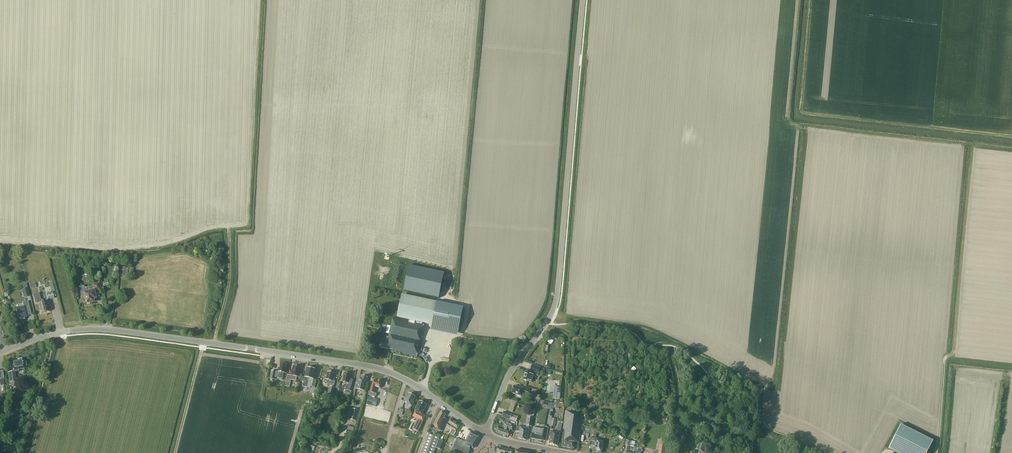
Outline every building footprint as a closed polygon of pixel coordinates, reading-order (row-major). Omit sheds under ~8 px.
[(121,266),(119,276),(127,277),(128,267),(121,266)] [(445,274),(410,266),(404,291),(440,298),(445,274)] [(20,285),(24,297),(30,296),(26,283),(20,285)] [(86,303),(91,302),(94,302),(94,299),(95,298),(94,291),(100,290),(99,283),(93,285),(93,286),(84,288),(83,286),(79,287),(80,294),(82,294),(83,298),(85,297),(86,303)] [(46,301),(43,302),(42,299),(41,299),(39,293),(32,294),(35,304),(40,303),(42,313),(49,311),(46,301)] [(409,321),(393,318),(388,341),(385,341),(386,340),(381,339),(380,347),(392,349),(391,352),(417,357),(424,325),(423,324),(423,322),(433,324),(433,325),(459,331),(464,309),(403,296),(399,317),(410,319),(409,321)] [(31,315),(28,301),(23,303),(24,307),(16,309),(17,312),(16,312),(16,313),(17,313),(19,319),(27,317),(27,316),(31,315)] [(449,362),(451,349),(441,347),(439,360),(449,362)] [(23,360),(22,360),(21,359),(19,359),(18,360),(18,361),(12,362),(14,372),(8,372),(10,384),(17,383),(15,372),(19,371),(18,370),(24,369),(24,367),(27,366),(26,362),(23,362),(23,360)] [(285,373),(287,365),(281,364),(280,368),(279,367),(278,372),(271,370),(270,378),(275,379),(275,377),(283,379),(284,373),(285,373)] [(526,372),(523,380),(532,382),(535,375),(538,376),(541,367),(532,364),(529,373),(526,372)] [(299,367),(298,367),(293,366),(291,375),(288,375),(285,386),(289,387),(291,380),(296,381),(296,377),(299,377),(301,367),(300,367),(299,367)] [(313,368),(312,369),(307,367),(305,377),(302,376),(300,381),(304,382),(303,386),(308,387),(309,380),(312,380),(310,386),(315,387),(317,380),(314,379),(316,369),(315,369),(313,368)] [(333,397),(334,395),(336,388),(333,387),(333,386),(334,385),(335,382),(333,381),(334,378),(333,378),(334,374),(332,373),(332,372),(331,371),(330,371),(330,370),(329,371),(328,371),(328,372),(326,379),(328,380),(327,384),(330,385),(328,393),(332,394),(331,396),(333,397)] [(350,391),(351,387),(350,387),(350,386),(351,387),(353,380),(350,379),(351,374),(344,373),(343,378),(342,378),(341,380),(342,380),(342,382),(348,383),(348,386),(346,385),(345,389),(350,391)] [(364,390),(368,377),(362,376),(361,378),(359,378),(358,384),(356,383),(355,388),(364,390)] [(380,388),(382,381),(378,380),(378,381),(373,380),(372,386),(371,385),(370,392),(369,391),(368,394),(376,396),(377,393),(374,393),(376,387),(380,388)] [(523,391),(530,393),(534,394),(536,394),(538,390),(536,389),(535,390),(532,389),(524,386),(523,388),(514,385),(512,393),(516,394),(516,395),(521,397),(523,391)] [(413,402),(415,397),(412,395),(412,394),(411,394),(410,394),(409,393),(406,399),(405,399),(403,402),(412,406),(414,402),(413,402)] [(376,407),(378,400),(368,397),(366,404),(376,407)] [(422,414),(427,405),(419,401),(415,411),(413,416),(418,419),(413,429),(418,431),(426,416),(422,414)] [(359,411),(352,409),(349,420),(356,421),(359,411)] [(441,430),(447,420),(444,418),(446,414),(441,411),(436,419),(435,418),(431,425),(441,430)] [(579,443),(583,414),(565,411),(563,429),(565,429),(564,433),(563,433),(562,440),(563,440),(562,447),(574,449),(575,442),(579,443)] [(502,417),(506,418),(516,422),(518,417),(513,415),(508,413),(507,413),(504,412),(502,417)] [(529,429),(528,429),(529,426),(532,427),(533,418),(534,414),(529,413),(528,417),(526,428),(520,427),(518,438),(526,440),(529,429)] [(456,432),(460,425),(450,419),(446,426),(452,429),(450,433),(454,435),(456,432)] [(511,421),(505,419),(503,426),(499,424),(496,432),(508,436),(510,430),(514,431),(515,425),(514,425),(515,423),(511,421)] [(889,448),(900,452),(927,452),(933,442),(900,425),(889,448)] [(545,441),(548,428),(542,426),(541,429),(533,427),(532,430),(532,431),(532,433),(530,438),(545,441)] [(557,446),(560,433),(550,431),(549,438),(550,438),(549,444),(557,446)] [(453,450),(456,451),(456,450),(465,452),(469,452),(470,449),(471,447),(473,448),(479,437),(470,432),(465,442),(457,438),(453,448),(454,449),(453,450)] [(439,438),(429,434),(422,452),(434,452),(439,438)] [(604,441),(601,440),(596,440),(596,442),(593,441),(592,445),(595,446),(594,451),(602,452),(604,441)] [(695,449),(699,450),(702,451),(705,444),(701,442),(700,444),(697,443),(695,449)]
